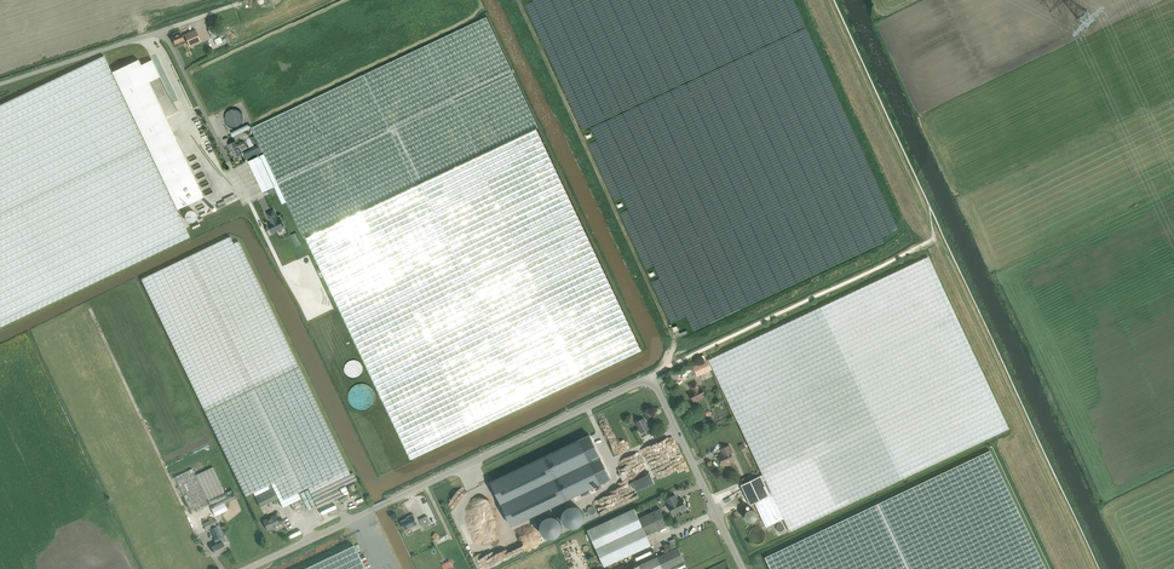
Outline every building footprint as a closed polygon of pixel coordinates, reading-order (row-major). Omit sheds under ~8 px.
[(275,186),(274,187),(282,204),(287,202),(303,237),(538,127),(486,17),(251,128),(263,154),(260,155),(275,186)] [(219,25),(216,26),(208,31),(213,39),(223,34),(219,25)] [(196,30),(182,36),(181,34),(172,38),(174,44),(175,44),(176,47),(182,45),(187,42),(189,46),(200,41),(196,30)] [(141,65),(138,60),(112,72),(104,56),(0,105),(0,327),(190,237),(177,210),(203,197),(146,77),(157,71),(152,60),(141,65)] [(231,135),(249,127),(247,122),(229,130),(231,135)] [(535,132),(305,241),(410,459),(641,350),(535,132)] [(238,148),(245,144),(244,141),(236,145),(234,141),(228,144),(235,158),(241,155),(238,148)] [(244,152),(248,159),(262,152),(258,145),(244,152)] [(275,186),(260,155),(248,161),(263,192),(274,187),(275,186)] [(272,233),(283,227),(279,219),(277,220),(273,210),(266,213),(271,223),(268,224),(272,233)] [(197,220),(190,223),(192,229),(199,226),(197,220)] [(141,279),(205,412),(245,497),(253,493),(255,496),(260,507),(278,498),(282,507),(302,497),(287,466),(251,390),(299,367),(238,241),(233,243),(230,237),(141,279)] [(957,319),(928,257),(921,260),(709,360),(738,422),(761,470),(763,475),(749,481),(741,485),(751,506),(755,504),(766,527),(783,519),(790,532),(904,479),(1009,429),(957,319)] [(712,371),(708,360),(692,367),(697,377),(712,371)] [(357,480),(352,470),(303,368),(260,388),(310,493),(316,507),(315,507),(316,509),(343,496),(340,488),(345,486),(357,480)] [(677,373),(673,375),(676,384),(686,380),(683,373),(678,375),(677,373)] [(697,383),(690,386),(693,392),(690,393),(694,402),(706,396),(702,388),(699,389),(697,383)] [(641,434),(650,430),(644,418),(636,422),(641,434)] [(545,456),(491,482),(512,526),(566,500),(567,501),(567,500),(600,484),(579,440),(546,456),(545,455),(545,456)] [(719,456),(723,465),(729,462),(730,463),(734,461),(731,454),(733,453),(729,446),(721,449),(723,454),(719,456)] [(990,451),(765,557),(770,568),(1046,568),(990,451)] [(233,490),(225,493),(213,467),(195,475),(193,469),(175,477),(192,514),(210,505),(212,509),(215,516),(228,510),(224,503),(236,497),(233,490)] [(632,482),(637,492),(655,483),(650,474),(632,482)] [(678,501),(676,500),(676,501),(674,496),(667,499),(670,505),(669,505),(673,514),(687,508),(684,503),(685,502),(684,501),(684,502),(683,499),(678,501)] [(294,511),(305,507),(301,499),(291,504),(294,511)] [(660,509),(639,519),(634,509),(588,530),(604,567),(651,545),(647,536),(668,526),(660,509)] [(203,522),(211,517),(209,514),(201,518),(203,522)] [(407,518),(407,519),(401,522),(405,530),(411,527),(412,529),(419,526),(413,514),(407,518)] [(280,520),(277,521),(275,516),(263,521),(268,530),(275,527),(276,530),(283,527),(280,520)] [(427,516),(419,520),(423,527),(424,527),(425,529),(432,526),(427,516)] [(210,529),(215,540),(214,540),(216,545),(212,547),(215,555),(226,550),(224,546),(228,544),(224,536),(222,537),(217,526),(214,519),(203,524),(207,531),(210,529)] [(291,568),(364,568),(351,541),(291,568)] [(640,565),(632,568),(668,568),(684,561),(678,548),(640,565)] [(444,568),(451,565),(448,559),(441,562),(444,568)]
